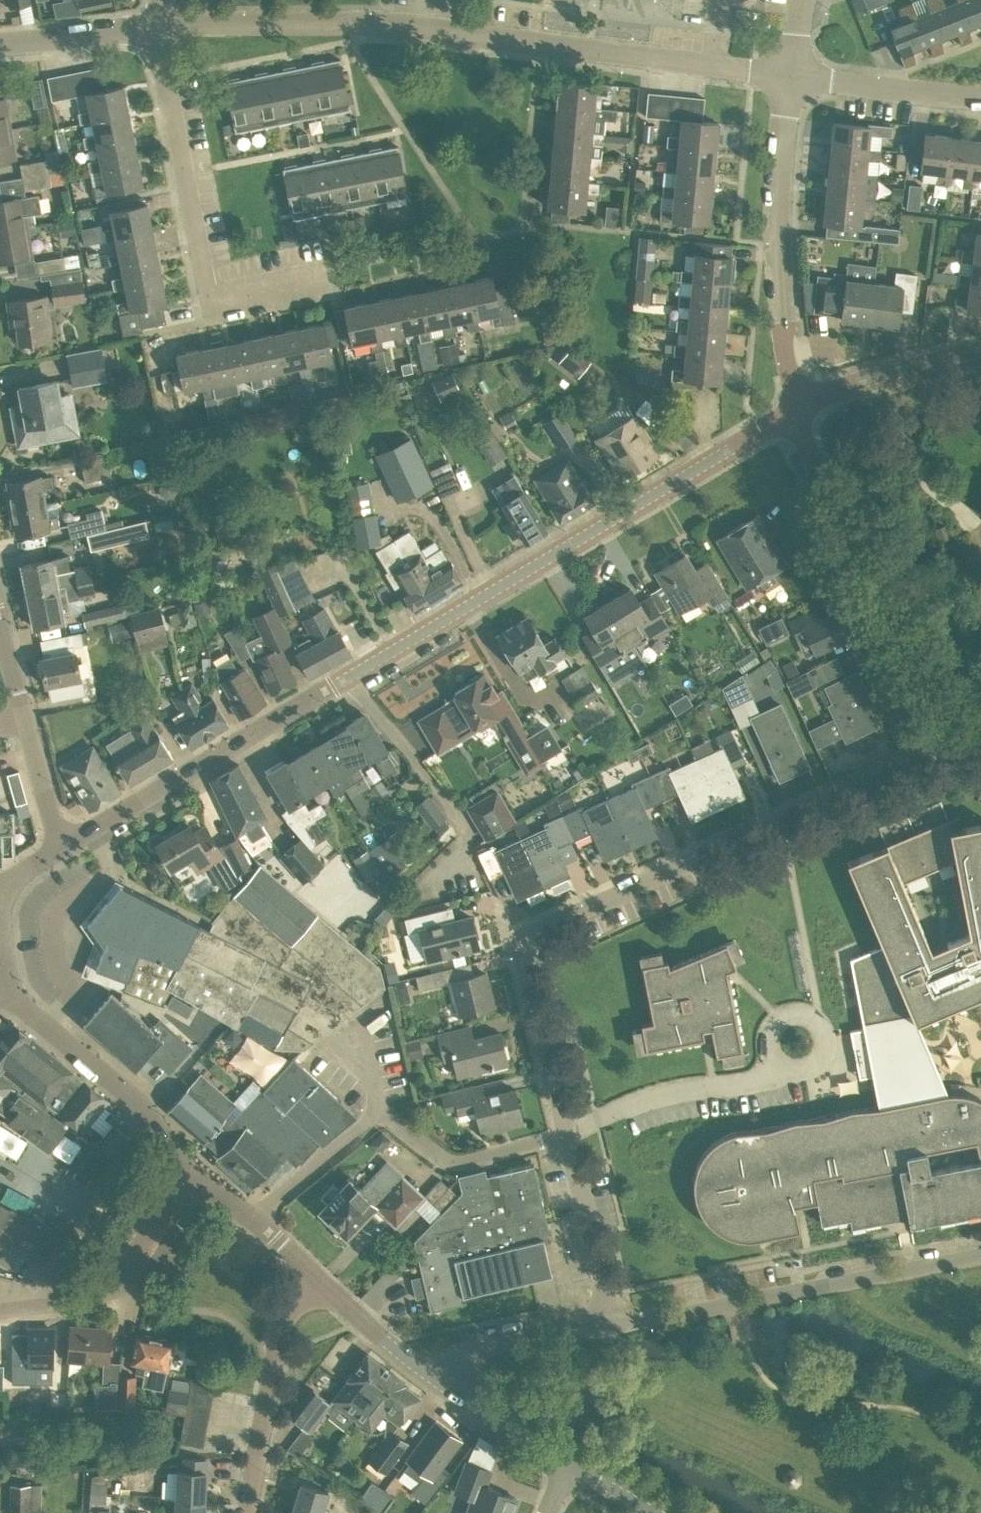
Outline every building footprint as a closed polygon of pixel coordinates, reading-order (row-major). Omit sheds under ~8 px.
[(31,5),(31,0),(8,0),(9,9),(31,5)] [(80,10),(111,4),(110,0),(78,0),(79,9),(80,10)] [(868,10),(881,4),(879,0),(864,0),(868,10)] [(957,35),(945,6),(945,5),(946,5),(944,0),(927,0),(930,11),(918,16),(917,16),(917,17),(929,47),(933,56),(944,52),(942,42),(957,36),(957,35)] [(970,31),(980,26),(980,14),(975,0),(957,0),(957,1),(946,5),(945,5),(945,6),(957,35),(957,36),(961,45),(972,41),(970,31)] [(918,16),(912,1),(898,7),(902,22),(889,27),(905,67),(916,63),(914,53),(929,47),(917,17),(917,16),(918,16)] [(312,65),(321,114),(350,108),(340,59),(312,65)] [(293,120),(321,114),(312,65),(283,70),(293,120)] [(96,92),(108,89),(103,66),(91,69),(96,92)] [(85,94),(87,94),(96,92),(91,69),(80,71),(85,94)] [(264,125),(293,120),(283,70),(255,76),(264,125)] [(74,96),(85,94),(80,71),(70,73),(74,96)] [(63,99),(74,96),(70,73),(59,75),(63,99)] [(52,101),(63,99),(59,75),(47,77),(52,101)] [(236,131),(264,125),(255,76),(226,82),(236,131)] [(34,108),(47,105),(42,78),(29,80),(34,108)] [(594,111),(594,108),(595,94),(608,95),(608,84),(596,83),(595,85),(559,82),(557,108),(594,111)] [(10,129),(5,99),(6,99),(4,85),(0,86),(0,131),(10,129)] [(91,118),(128,111),(123,86),(108,89),(96,92),(87,94),(90,110),(78,112),(80,124),(92,122),(91,118)] [(658,117),(660,94),(648,92),(646,116),(658,117)] [(669,118),(671,95),(660,94),(658,117),(669,118)] [(680,119),(682,96),(671,95),(669,118),(680,119)] [(691,120),(693,97),(682,96),(680,119),(682,120),(682,119),(691,120)] [(691,120),(703,121),(705,98),(693,97),(691,120)] [(592,135),(592,132),(593,119),(605,120),(606,119),(615,120),(616,109),(594,108),(594,111),(557,108),(555,132),(592,135)] [(96,143),(133,135),(128,111),(91,118),(92,122),(95,135),(83,137),(85,149),(97,146),(96,143)] [(703,121),(691,120),(682,119),(682,120),(680,136),(668,135),(667,147),(679,148),(679,144),(716,147),(718,122),(703,121)] [(868,151),(868,148),(870,135),(882,136),(892,137),(893,126),(883,125),(868,124),(868,126),(834,123),(831,148),(868,151)] [(653,141),(654,125),(644,124),(643,141),(653,141)] [(0,131),(0,160),(14,158),(10,129),(0,131)] [(589,160),(590,157),(591,144),(603,144),(604,133),(592,132),(592,135),(555,132),(553,157),(589,160)] [(946,173),(951,137),(925,133),(921,170),(938,172),(937,184),(948,186),(949,173),(946,173)] [(101,167),(138,160),(133,135),(96,143),(97,146),(100,159),(87,161),(90,172),(102,170),(101,167)] [(971,176),(976,140),(951,137),(946,173),(949,173),(963,175),(961,187),(972,188),(974,176),(971,176)] [(976,140),(971,176),(974,176),(980,177),(980,140),(976,140)] [(66,141),(56,144),(58,150),(59,153),(68,150),(66,141)] [(714,172),(716,147),(679,144),(679,148),(678,161),(665,160),(664,172),(676,173),(677,169),(714,172)] [(369,152),(379,201),(407,195),(397,146),(369,152)] [(880,150),(868,148),(868,151),(831,148),(829,172),(865,176),(866,173),(867,160),(879,161),(880,150)] [(22,177),(63,171),(59,153),(58,150),(45,152),(46,160),(20,164),(22,177)] [(350,207),(379,201),(369,152),(340,157),(350,207)] [(905,170),(906,154),(897,153),(895,169),(905,170)] [(322,212),(350,207),(340,157),(312,163),(322,212)] [(602,158),(590,157),(589,160),(553,157),(551,182),(587,185),(588,182),(589,168),(601,169),(602,158)] [(101,167),(102,170),(105,184),(93,186),(96,203),(106,201),(105,194),(107,194),(106,192),(143,185),(138,160),(101,167)] [(293,218),(322,212),(312,163),(283,169),(293,218)] [(711,197),(714,172),(677,169),(676,173),(675,186),(663,185),(662,196),(674,197),(674,193),(711,197)] [(63,171),(22,177),(25,191),(66,183),(63,171)] [(878,174),(866,173),(865,176),(829,172),(826,197),(863,201),(863,198),(865,185),(877,186),(878,174)] [(587,185),(551,182),(548,207),(552,207),(569,209),(585,210),(587,193),(598,194),(599,183),(588,182),(587,185)] [(909,184),(906,208),(919,210),(922,186),(909,184)] [(709,223),(711,197),(674,193),(674,197),(673,211),(661,209),(660,221),(674,222),(674,219),(709,223)] [(36,226),(34,214),(42,213),(39,194),(21,198),(0,201),(0,232),(36,226)] [(863,201),(826,197),(824,223),(860,227),(862,209),(875,210),(875,200),(876,199),(863,198),(863,201)] [(882,217),(897,216),(896,198),(881,199),(882,217)] [(115,236),(151,228),(146,204),(110,211),(114,228),(102,230),(104,242),(116,240),(115,236)] [(569,209),(552,207),(550,220),(568,222),(569,209)] [(595,228),(626,229),(626,208),(595,208),(595,228)] [(363,215),(354,217),(357,229),(366,227),(363,215)] [(898,243),(900,228),(865,225),(863,240),(898,243)] [(0,232),(0,262),(31,257),(27,234),(37,233),(36,226),(0,232)] [(120,260),(156,253),(151,228),(115,236),(116,240),(119,253),(107,255),(109,266),(121,264),(120,260)] [(980,259),(980,234),(977,233),(974,251),(962,249),(961,260),(973,262),(973,258),(980,259)] [(693,278),(729,282),(730,279),(733,279),(734,267),(731,267),(732,257),(730,256),(731,245),(694,241),(692,254),(695,255),(693,271),(681,270),(681,271),(672,270),(671,280),(692,282),(693,278)] [(125,284),(161,277),(156,253),(120,260),(121,264),(123,277),(111,279),(114,291),(126,288),(125,284)] [(49,273),(66,270),(63,257),(36,261),(39,275),(49,273)] [(973,258),(973,262),(971,276),(959,274),(958,285),(970,286),(970,283),(980,284),(980,259),(973,258)] [(652,279),(653,267),(636,266),(635,278),(652,279)] [(45,297),(8,302),(10,317),(17,316),(20,344),(23,343),(25,347),(38,345),(38,341),(50,340),(46,309),(55,308),(55,305),(85,302),(80,268),(66,270),(49,273),(51,284),(50,284),(52,296),(45,297)] [(869,319),(874,283),(846,279),(847,274),(834,272),(833,278),(819,277),(814,312),(821,313),(823,306),(836,308),(835,315),(869,319)] [(874,283),(869,319),(869,323),(870,323),(871,319),(897,322),(897,326),(898,327),(900,311),(913,312),(917,275),(896,272),(894,285),(874,283)] [(474,318),(477,317),(491,314),(493,327),(514,322),(507,287),(494,290),(492,276),(467,282),(474,318)] [(166,302),(161,277),(125,284),(126,288),(128,301),(130,310),(162,303),(166,302)] [(650,302),(651,279),(636,278),(634,301),(650,302)] [(727,306),(729,282),(693,278),(692,282),(691,296),(679,295),(678,306),(690,307),(690,303),(727,306)] [(816,281),(804,279),(806,309),(813,310),(816,281)] [(480,329),(477,317),(474,318),(467,282),(442,287),(450,323),(453,322),(467,319),(469,331),(480,329)] [(970,283),(970,286),(968,300),(956,298),(954,309),(969,311),(969,309),(980,311),(980,284),(970,283)] [(456,335),(453,322),(450,323),(442,287),(418,292),(426,328),(429,327),(442,324),(445,337),(456,335)] [(431,340),(429,327),(426,328),(418,292),(394,297),(401,333),(404,332),(418,330),(420,342),(431,340)] [(407,345),(404,332),(401,333),(394,297),(370,302),(377,338),(380,338),(394,335),(396,347),(407,345)] [(130,310),(128,301),(116,304),(123,335),(143,331),(142,328),(166,323),(162,303),(130,310)] [(383,350),(380,338),(377,338),(370,302),(345,308),(352,343),(370,340),(372,352),(383,350)] [(725,331),(727,306),(690,303),(690,307),(689,320),(676,319),(675,331),(688,332),(688,328),(725,331)] [(306,364),(310,364),(323,361),(326,373),(337,371),(333,356),(331,356),(324,323),(299,329),(306,364)] [(723,356),(725,331),(688,328),(688,332),(687,345),(669,343),(668,352),(673,353),(673,356),(686,357),(686,353),(723,356)] [(315,390),(310,364),(306,364),(299,329),(275,334),(282,370),(285,369),(298,366),(304,392),(315,390)] [(545,346),(556,343),(553,333),(543,336),(545,346)] [(288,381),(285,369),(282,370),(275,334),(250,339),(258,375),(262,374),(275,371),(277,383),(288,381)] [(264,386),(262,374),(258,375),(250,339),(226,344),(234,380),(237,379),(250,376),(252,389),(264,386)] [(579,378),(594,357),(574,342),(559,364),(579,378)] [(239,391),(237,379),(234,380),(226,344),(202,349),(209,385),(213,384),(226,381),(228,394),(239,391)] [(451,362),(464,361),(462,345),(449,346),(451,362)] [(215,396),(213,384),(209,385),(202,349),(177,354),(184,390),(201,387),(204,399),(215,396)] [(105,379),(99,350),(68,356),(73,384),(74,384),(74,381),(103,376),(104,379),(105,379)] [(427,355),(421,363),(423,370),(437,367),(434,353),(427,355)] [(720,381),(723,356),(686,353),(686,357),(684,370),(672,369),(671,381),(686,382),(686,378),(720,381)] [(410,362),(401,364),(403,374),(413,372),(410,362)] [(171,372),(161,374),(161,378),(164,394),(175,392),(172,373),(171,372)] [(441,401),(461,391),(451,372),(432,381),(441,401)] [(58,396),(55,381),(18,388),(21,399),(22,399),(23,406),(12,408),(19,445),(26,443),(27,446),(38,444),(38,441),(77,434),(69,393),(58,396)] [(220,410),(207,413),(210,425),(227,421),(224,409),(220,410)] [(506,429),(517,423),(510,411),(499,417),(506,429)] [(562,449),(578,439),(560,412),(544,422),(562,449)] [(659,455),(635,416),(596,440),(604,453),(606,451),(614,464),(612,465),(620,479),(659,455)] [(317,420),(293,424),(296,442),(320,438),(317,420)] [(495,427),(483,432),(496,463),(507,458),(495,427)] [(397,503),(434,485),(412,437),(374,455),(397,503)] [(85,483),(112,476),(106,452),(80,458),(85,483)] [(583,489),(577,480),(579,479),(568,459),(535,479),(560,522),(594,502),(586,488),(583,489)] [(442,497),(461,489),(452,469),(433,477),(442,497)] [(526,543),(547,530),(523,490),(513,475),(491,489),(501,504),(512,522),(505,527),(512,539),(520,534),(526,543)] [(11,509),(45,503),(42,488),(53,486),(51,476),(40,477),(7,482),(11,509)] [(369,482),(345,487),(347,497),(371,492),(369,482)] [(357,548),(381,544),(371,492),(347,497),(357,548)] [(56,501),(45,503),(11,509),(16,535),(49,529),(49,528),(59,527),(57,516),(58,515),(56,501)] [(87,534),(106,529),(101,509),(86,513),(87,518),(67,523),(71,539),(87,535),(87,534)] [(757,582),(764,592),(782,581),(776,571),(786,564),(774,545),(772,546),(755,518),(719,540),(729,557),(734,555),(740,565),(735,567),(747,587),(757,582)] [(87,534),(87,535),(91,551),(149,536),(145,520),(106,530),(106,529),(87,534)] [(949,538),(945,525),(934,529),(938,542),(949,538)] [(409,568),(426,558),(409,530),(392,540),(409,568)] [(394,577),(409,568),(392,540),(375,551),(387,571),(384,573),(395,589),(400,586),(394,577)] [(394,577),(400,586),(416,612),(463,583),(449,560),(448,560),(440,549),(426,558),(409,568),(394,577)] [(712,570),(707,561),(694,569),(685,555),(656,572),(663,584),(650,593),(661,612),(671,606),(667,600),(671,597),(680,611),(706,595),(712,605),(728,596),(712,570)] [(275,606),(279,615),(315,599),(295,556),(275,565),(274,562),(257,569),(273,607),(275,606)] [(77,583),(93,580),(89,566),(54,573),(52,559),(22,565),(28,594),(77,584),(77,583)] [(77,584),(28,594),(34,627),(64,621),(63,615),(71,613),(68,601),(96,595),(93,580),(77,583),(77,584)] [(740,611),(757,600),(750,589),(733,600),(740,611)] [(609,603),(634,644),(651,633),(655,639),(671,629),(654,601),(642,608),(631,590),(609,603)] [(195,604),(199,615),(211,612),(209,600),(195,604)] [(199,615),(195,604),(192,604),(191,601),(171,606),(174,618),(177,617),(181,632),(198,628),(195,616),(199,615)] [(614,656),(634,644),(609,603),(587,616),(598,634),(585,642),(602,671),(618,661),(614,656)] [(85,625),(124,616),(121,604),(82,613),(85,625)] [(292,643),(279,615),(275,606),(273,607),(252,616),(260,635),(244,642),(253,660),(255,659),(271,693),(296,682),(281,648),(292,643)] [(140,652),(169,645),(160,607),(131,614),(140,652)] [(351,653),(337,629),(324,607),(301,620),(314,643),(313,643),(309,637),(294,645),(298,652),(297,652),(310,676),(351,653)] [(820,619),(815,607),(787,620),(798,643),(810,637),(817,652),(846,638),(834,612),(820,619)] [(544,644),(527,616),(497,635),(519,672),(521,671),(526,680),(539,672),(539,673),(555,663),(555,662),(566,655),(555,638),(544,644)] [(781,616),(759,627),(766,643),(789,632),(781,616)] [(113,641),(134,635),(129,619),(108,625),(113,641)] [(80,678),(74,647),(89,644),(86,632),(41,641),(44,652),(52,651),(53,657),(41,659),(46,685),(48,684),(52,701),(85,695),(82,678),(80,678)] [(238,671),(230,658),(214,668),(222,681),(221,682),(234,703),(231,705),(239,718),(265,702),(244,668),(238,671)] [(768,675),(775,690),(784,686),(776,669),(777,668),(770,658),(746,674),(753,684),(768,675)] [(788,675),(799,670),(793,658),(783,663),(788,675)] [(607,704),(582,666),(572,673),(568,668),(562,672),(565,677),(560,680),(585,718),(607,704)] [(808,670),(786,681),(794,697),(816,687),(808,670)] [(874,705),(858,670),(824,687),(831,702),(827,705),(845,743),(879,727),(869,707),(874,705)] [(731,707),(753,697),(742,674),(722,688),(731,707)] [(448,703),(419,720),(438,751),(462,737),(456,728),(470,720),(473,724),(480,726),(493,719),(496,717),(507,736),(515,738),(527,731),(502,689),(495,694),(484,675),(481,677),(476,675),(469,680),(469,684),(456,692),(455,695),(458,700),(449,705),(448,703)] [(181,689),(210,736),(229,725),(212,698),(201,706),(199,702),(202,700),(192,683),(181,689)] [(88,692),(91,702),(108,697),(105,687),(88,692)] [(192,748),(210,736),(181,689),(170,696),(180,712),(173,716),(176,721),(192,748)] [(778,775),(807,762),(780,704),(752,718),(778,775)] [(348,724),(349,726),(368,757),(369,759),(373,757),(385,777),(397,769),(384,749),(386,748),(365,713),(348,724)] [(130,785),(173,759),(148,718),(105,744),(130,785)] [(547,725),(534,732),(545,751),(540,754),(543,760),(545,759),(562,749),(547,725)] [(357,763),(368,757),(349,726),(328,738),(347,770),(361,791),(370,785),(357,763)] [(817,733),(823,748),(838,741),(832,727),(817,733)] [(696,759),(716,804),(743,791),(730,762),(743,756),(734,737),(719,744),(720,748),(696,759)] [(370,806),(361,791),(347,770),(328,738),(307,751),(326,782),(338,775),(360,812),(370,806)] [(638,747),(642,757),(653,752),(649,742),(638,747)] [(89,810),(120,791),(92,746),(61,765),(89,810)] [(630,762),(642,757),(638,747),(626,753),(630,762)] [(305,795),(326,782),(307,751),(287,763),(305,795)] [(689,816),(716,804),(696,759),(671,770),(669,766),(654,773),(663,793),(675,788),(689,816)] [(285,761),(268,772),(302,827),(303,826),(315,844),(326,837),(315,819),(308,809),(302,799),(306,797),(305,795),(287,763),(285,761)] [(266,833),(259,821),(266,817),(238,764),(209,780),(238,834),(245,830),(252,841),(266,833)] [(572,771),(577,779),(585,775),(579,766),(572,771)] [(9,782),(21,778),(19,770),(16,771),(15,771),(7,774),(9,782)] [(608,799),(629,843),(655,831),(642,802),(656,796),(647,776),(631,783),(633,787),(608,799)] [(11,790),(23,786),(21,778),(9,782),(11,790)] [(13,797),(25,794),(23,786),(11,790),(13,797)] [(485,840),(517,821),(497,789),(466,807),(485,840)] [(561,810),(576,804),(569,790),(555,796),(561,810)] [(25,794),(13,797),(15,805),(16,805),(17,805),(27,802),(26,798),(25,794)] [(439,836),(445,831),(440,824),(447,818),(428,794),(415,805),(439,836)] [(554,799),(543,804),(549,817),(560,812),(554,799)] [(601,856),(629,843),(608,799),(584,810),(582,806),(566,813),(576,833),(588,827),(601,856)] [(320,802),(308,809),(315,819),(326,812),(320,802)] [(1,861),(1,856),(12,855),(11,831),(12,831),(11,812),(0,813),(0,861),(1,861)] [(521,838),(541,883),(568,871),(555,842),(568,836),(559,816),(544,823),(546,827),(521,838)] [(951,830),(948,820),(847,862),(883,946),(850,959),(879,1107),(852,1109),(823,1118),(794,1120),(766,1129),(736,1131),(728,1134),(720,1138),(713,1143),(706,1150),(701,1157),(697,1165),(695,1174),(694,1183),(694,1192),(696,1201),(699,1209),(704,1217),(710,1224),(717,1229),(725,1234),(733,1237),(742,1239),(751,1239),(800,1230),(795,1205),(817,1201),(821,1223),(838,1220),(837,1214),(849,1212),(852,1226),(853,1225),(852,1220),(863,1218),(864,1223),(897,1217),(896,1212),(907,1209),(910,1224),(911,1223),(910,1218),(921,1216),(922,1221),(955,1215),(954,1209),(965,1207),(966,1213),(967,1212),(966,1207),(978,1205),(979,1210),(980,1210),(980,1100),(978,1098),(972,1096),(966,1094),(960,1093),(948,1093),(916,1023),(980,995),(980,824),(951,830)] [(190,824),(157,844),(171,869),(190,858),(198,871),(218,859),(223,856),(218,846),(209,832),(198,839),(194,831),(190,824)] [(236,837),(223,844),(237,874),(250,867),(236,837)] [(390,840),(405,866),(424,853),(414,838),(406,843),(402,837),(393,842),(391,839),(390,840)] [(303,884),(325,864),(301,838),(279,857),(303,884)] [(514,896),(541,883),(521,838),(496,850),(494,846),(479,853),(488,872),(490,879),(503,873),(514,896)] [(402,868),(405,866),(390,840),(381,846),(392,863),(397,860),(402,868)] [(366,880),(381,871),(367,849),(353,858),(366,880)] [(380,966),(260,865),(213,921),(214,922),(209,931),(114,880),(79,922),(92,942),(82,974),(125,991),(163,1005),(170,990),(235,1026),(239,1029),(274,1049),(303,1049),(385,988),(380,966)] [(384,923),(395,913),(392,901),(376,917),(375,919),(384,923)] [(435,926),(432,912),(404,919),(408,933),(420,930),(427,960),(479,948),(471,917),(435,926)] [(726,971),(736,967),(726,943),(669,968),(667,961),(642,966),(653,1022),(641,1025),(646,1050),(704,1039),(703,1031),(711,1029),(716,1056),(743,1050),(726,971)] [(389,983),(400,980),(394,960),(384,962),(389,983)] [(419,990),(447,983),(443,969),(415,976),(419,990)] [(493,1006),(485,973),(452,982),(456,1001),(461,1000),(464,1012),(459,1013),(460,1014),(493,1006)] [(151,1027),(111,992),(91,1015),(96,1019),(90,1030),(135,1070),(150,1053),(159,1061),(157,1062),(169,1072),(191,1048),(159,1019),(151,1027)] [(146,1010),(157,1020),(159,1019),(164,1013),(153,1002),(146,1010)] [(14,1023),(4,1035),(0,1032),(0,1070),(1,1068),(82,1132),(104,1104),(107,1107),(110,1102),(93,1089),(89,1090),(85,1087),(88,1084),(14,1023)] [(462,1042),(459,1029),(439,1034),(445,1060),(454,1057),(459,1076),(508,1063),(500,1032),(462,1042)] [(211,1132),(204,1140),(220,1156),(252,1186),(261,1176),(265,1179),(289,1152),(301,1162),(319,1142),(322,1145),(358,1116),(341,1100),(340,1100),(293,1057),(264,1089),(262,1088),(232,1120),(229,1118),(214,1135),(211,1132)] [(12,1117),(9,1120),(22,1129),(21,1132),(48,1151),(67,1125),(11,1087),(11,1086),(10,1086),(12,1084),(0,1077),(0,1109),(12,1117)] [(204,1140),(211,1132),(225,1117),(190,1086),(169,1110),(204,1141),(204,1140)] [(481,1098),(479,1087),(442,1096),(446,1109),(458,1106),(461,1121),(478,1117),(482,1132),(498,1129),(522,1123),(521,1116),(514,1090),(481,1098)] [(101,1148),(117,1159),(132,1139),(116,1128),(102,1147),(101,1148)] [(101,1148),(102,1147),(92,1140),(91,1142),(87,1138),(68,1165),(77,1171),(78,1169),(100,1185),(118,1159),(117,1159),(101,1148)] [(424,1197),(401,1175),(387,1161),(360,1190),(350,1180),(340,1190),(333,1184),(323,1195),(330,1202),(321,1211),(346,1235),(381,1199),(401,1219),(395,1225),(396,1226),(424,1197)] [(544,1207),(533,1164),(486,1176),(485,1169),(458,1176),(462,1192),(458,1195),(442,1212),(414,1241),(431,1311),(465,1303),(463,1296),(552,1274),(543,1238),(546,1238),(548,1235),(545,1224),(547,1223),(543,1207),(544,1207)] [(458,1195),(440,1179),(424,1196),(442,1212),(458,1195)] [(13,1211),(0,1204),(0,1261),(17,1269),(30,1247),(58,1258),(71,1234),(70,1233),(74,1227),(53,1214),(47,1224),(13,1211)] [(76,1266),(88,1247),(77,1240),(65,1259),(76,1266)] [(17,1290),(18,1279),(0,1278),(0,1289),(17,1290)] [(12,1349),(12,1383),(36,1383),(36,1367),(53,1367),(53,1328),(27,1328),(27,1333),(27,1349),(12,1349)] [(118,1408),(120,1376),(121,1362),(109,1361),(110,1330),(96,1330),(96,1331),(88,1331),(88,1329),(71,1328),(69,1360),(103,1362),(102,1384),(93,1386),(97,1409),(118,1408)] [(152,1338),(149,1336),(145,1335),(142,1336),(138,1335),(132,1361),(137,1362),(135,1373),(144,1375),(142,1386),(162,1390),(164,1379),(172,1343),(169,1342),(166,1339),(163,1339),(159,1340),(152,1338)] [(350,1420),(389,1370),(367,1354),(348,1378),(330,1401),(312,1388),(290,1416),(304,1427),(287,1449),(298,1458),(316,1434),(312,1431),(327,1411),(331,1413),(334,1408),(350,1420)] [(389,1370),(350,1420),(351,1421),(353,1418),(372,1432),(385,1414),(389,1417),(386,1420),(384,1436),(386,1437),(368,1460),(386,1475),(409,1443),(393,1432),(403,1420),(421,1397),(404,1384),(405,1383),(389,1370)] [(120,1376),(118,1408),(134,1409),(135,1377),(120,1376)] [(185,1415),(186,1407),(188,1395),(189,1391),(188,1391),(190,1381),(173,1378),(171,1388),(170,1388),(166,1411),(185,1415)] [(214,1387),(190,1383),(189,1391),(188,1395),(212,1399),(214,1387)] [(212,1399),(188,1395),(186,1407),(209,1411),(212,1399)] [(209,1411),(186,1407),(185,1415),(184,1418),(207,1423),(209,1411)] [(207,1423),(184,1418),(182,1430),(205,1434),(207,1423)] [(425,1503),(447,1475),(440,1470),(463,1441),(435,1420),(404,1460),(424,1475),(411,1492),(425,1503)] [(205,1434),(182,1430),(180,1442),(203,1446),(205,1434)] [(16,1473),(38,1472),(38,1458),(15,1459),(16,1473)] [(177,1496),(204,1497),(205,1459),(184,1458),(183,1470),(178,1470),(177,1496)] [(517,1499),(485,1486),(491,1471),(467,1462),(455,1492),(472,1498),(467,1512),(512,1512),(517,1499)] [(90,1492),(106,1493),(107,1484),(105,1484),(105,1474),(92,1475),(92,1483),(91,1483),(90,1492)] [(370,1508),(380,1494),(384,1489),(371,1480),(358,1500),(370,1508)] [(310,1512),(321,1512),(328,1491),(302,1483),(294,1508),(310,1512)] [(42,1485),(10,1484),(10,1512),(41,1512),(42,1485)] [(90,1492),(90,1502),(105,1503),(106,1493),(90,1492)] [(380,1494),(370,1508),(377,1512),(384,1512),(391,1502),(380,1494)] [(204,1497),(177,1496),(176,1512),(203,1512),(204,1497)]
